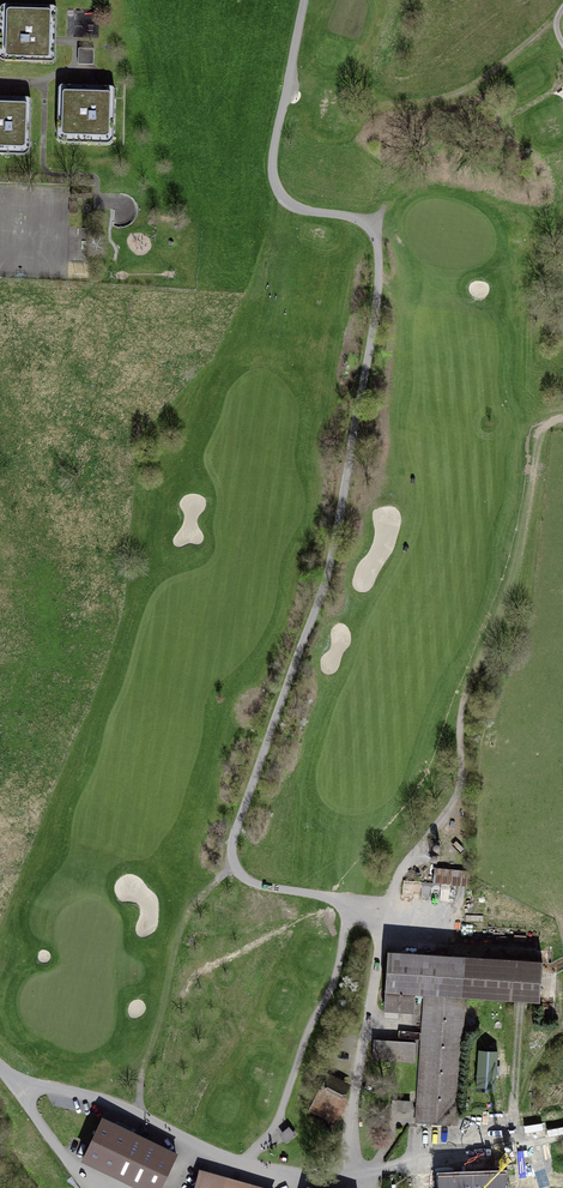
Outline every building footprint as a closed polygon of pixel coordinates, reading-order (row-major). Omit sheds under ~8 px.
[(58,13),(5,10),(3,65),(56,67),(57,45),(58,13)] [(79,64),(92,64),(92,52),(78,53),(79,64)] [(117,92),(63,89),(60,145),(115,147),(117,92)] [(0,101),(0,156),(33,157),(35,103),(0,101)] [(432,885),(465,890),(467,872),(435,868),(432,885)] [(390,948),(387,994),(437,997),(481,999),(502,1001),(515,1002),(543,1003),(545,957),(390,948)] [(387,994),(365,1062),(416,1065),(437,997),(387,994)] [(416,1065),(412,1125),(456,1128),(481,999),(437,997),(416,1065)] [(318,1083),(307,1110),(334,1121),(345,1094),(318,1083)] [(78,1159),(137,1187),(163,1187),(181,1151),(101,1112),(78,1159)] [(194,1167),(189,1187),(275,1187),(194,1167)]
